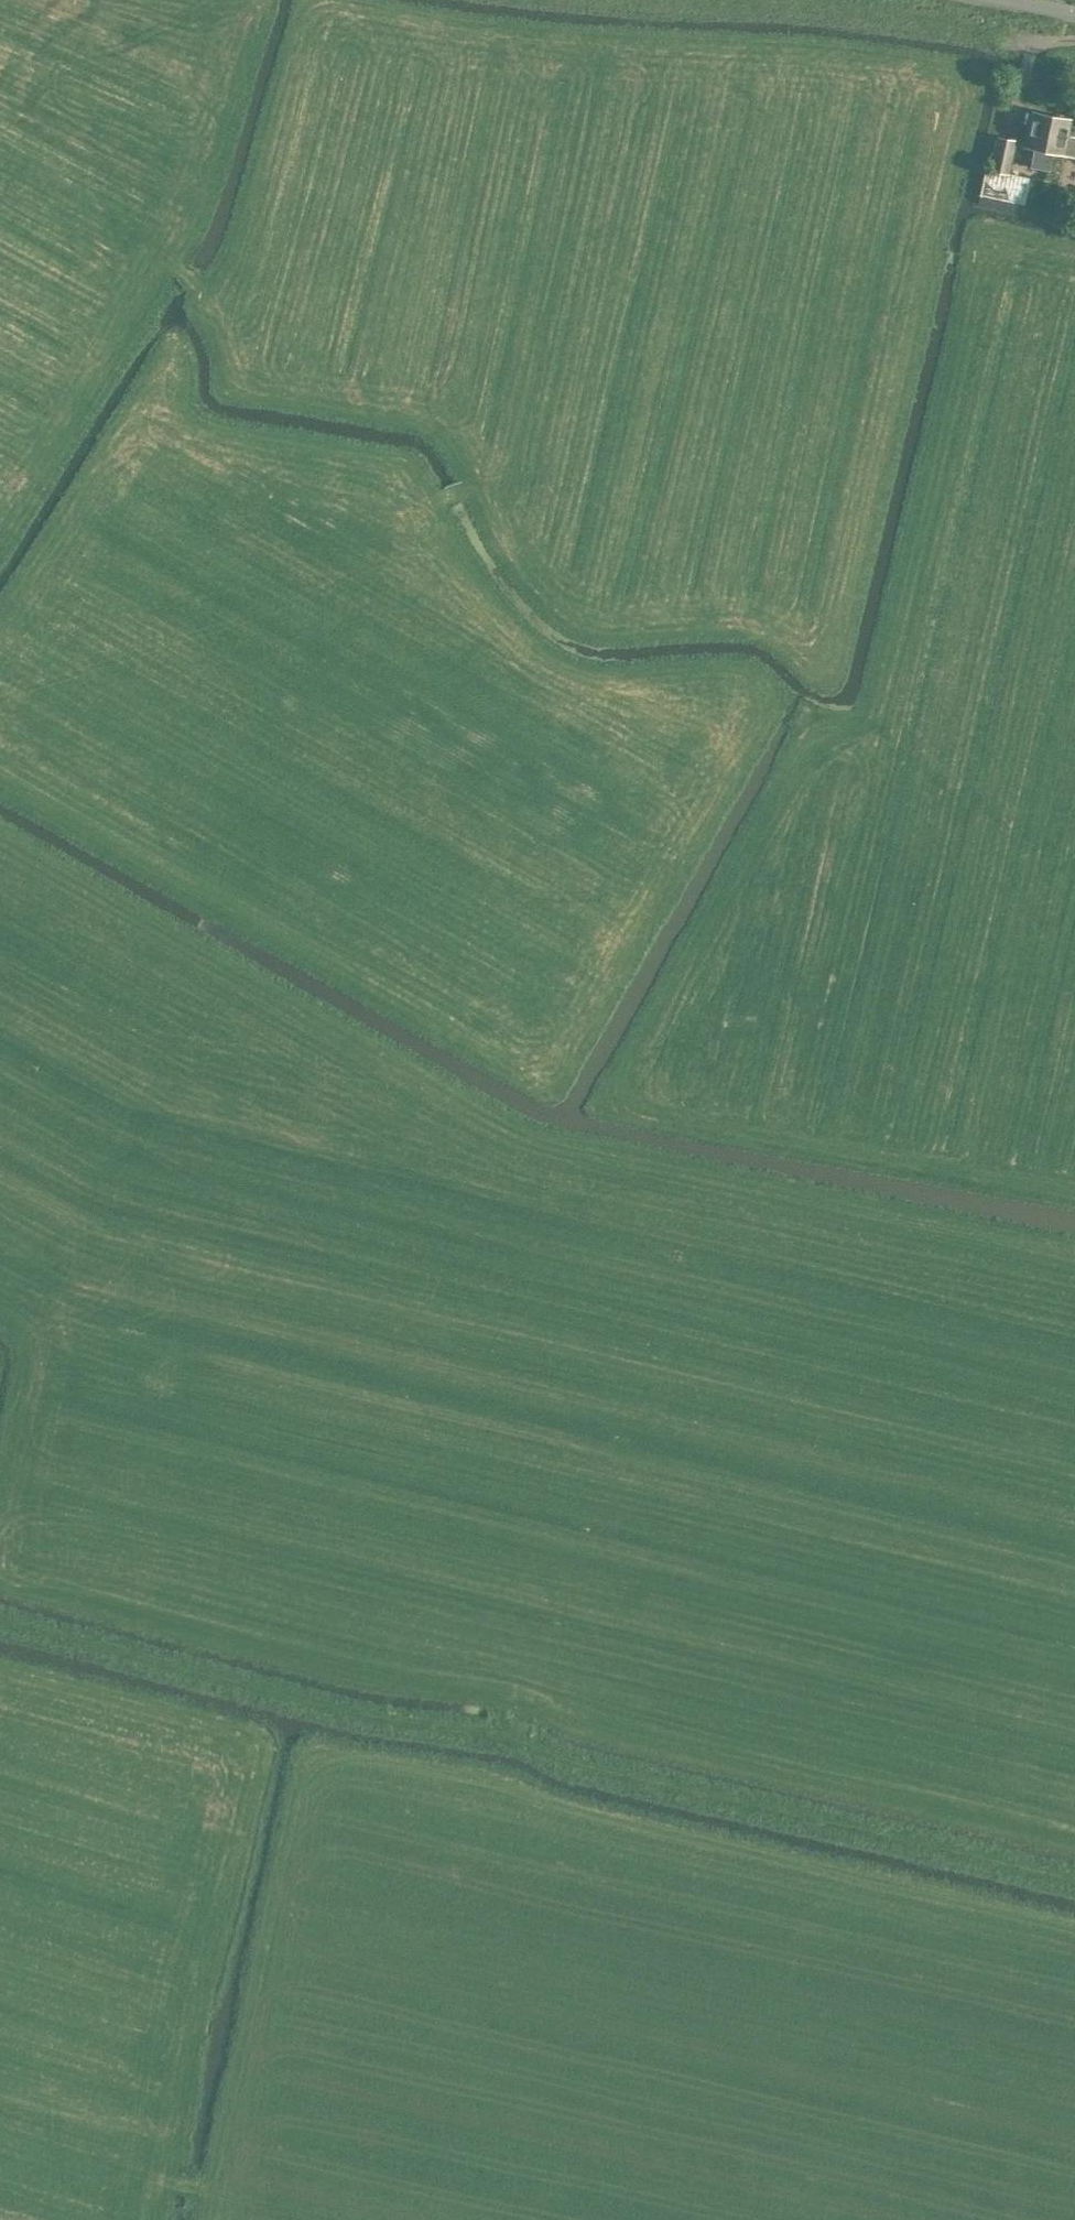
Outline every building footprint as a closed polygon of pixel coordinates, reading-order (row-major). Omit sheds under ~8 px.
[(1049,168),(1053,149),(1063,151),(1063,150),(1074,153),(1074,133),(1067,131),(1070,117),(1031,109),(1025,143),(1034,145),(1030,164),(1049,168)] [(980,191),(1024,201),(1030,175),(1008,171),(1015,138),(997,134),(990,166),(986,165),(980,191)]
